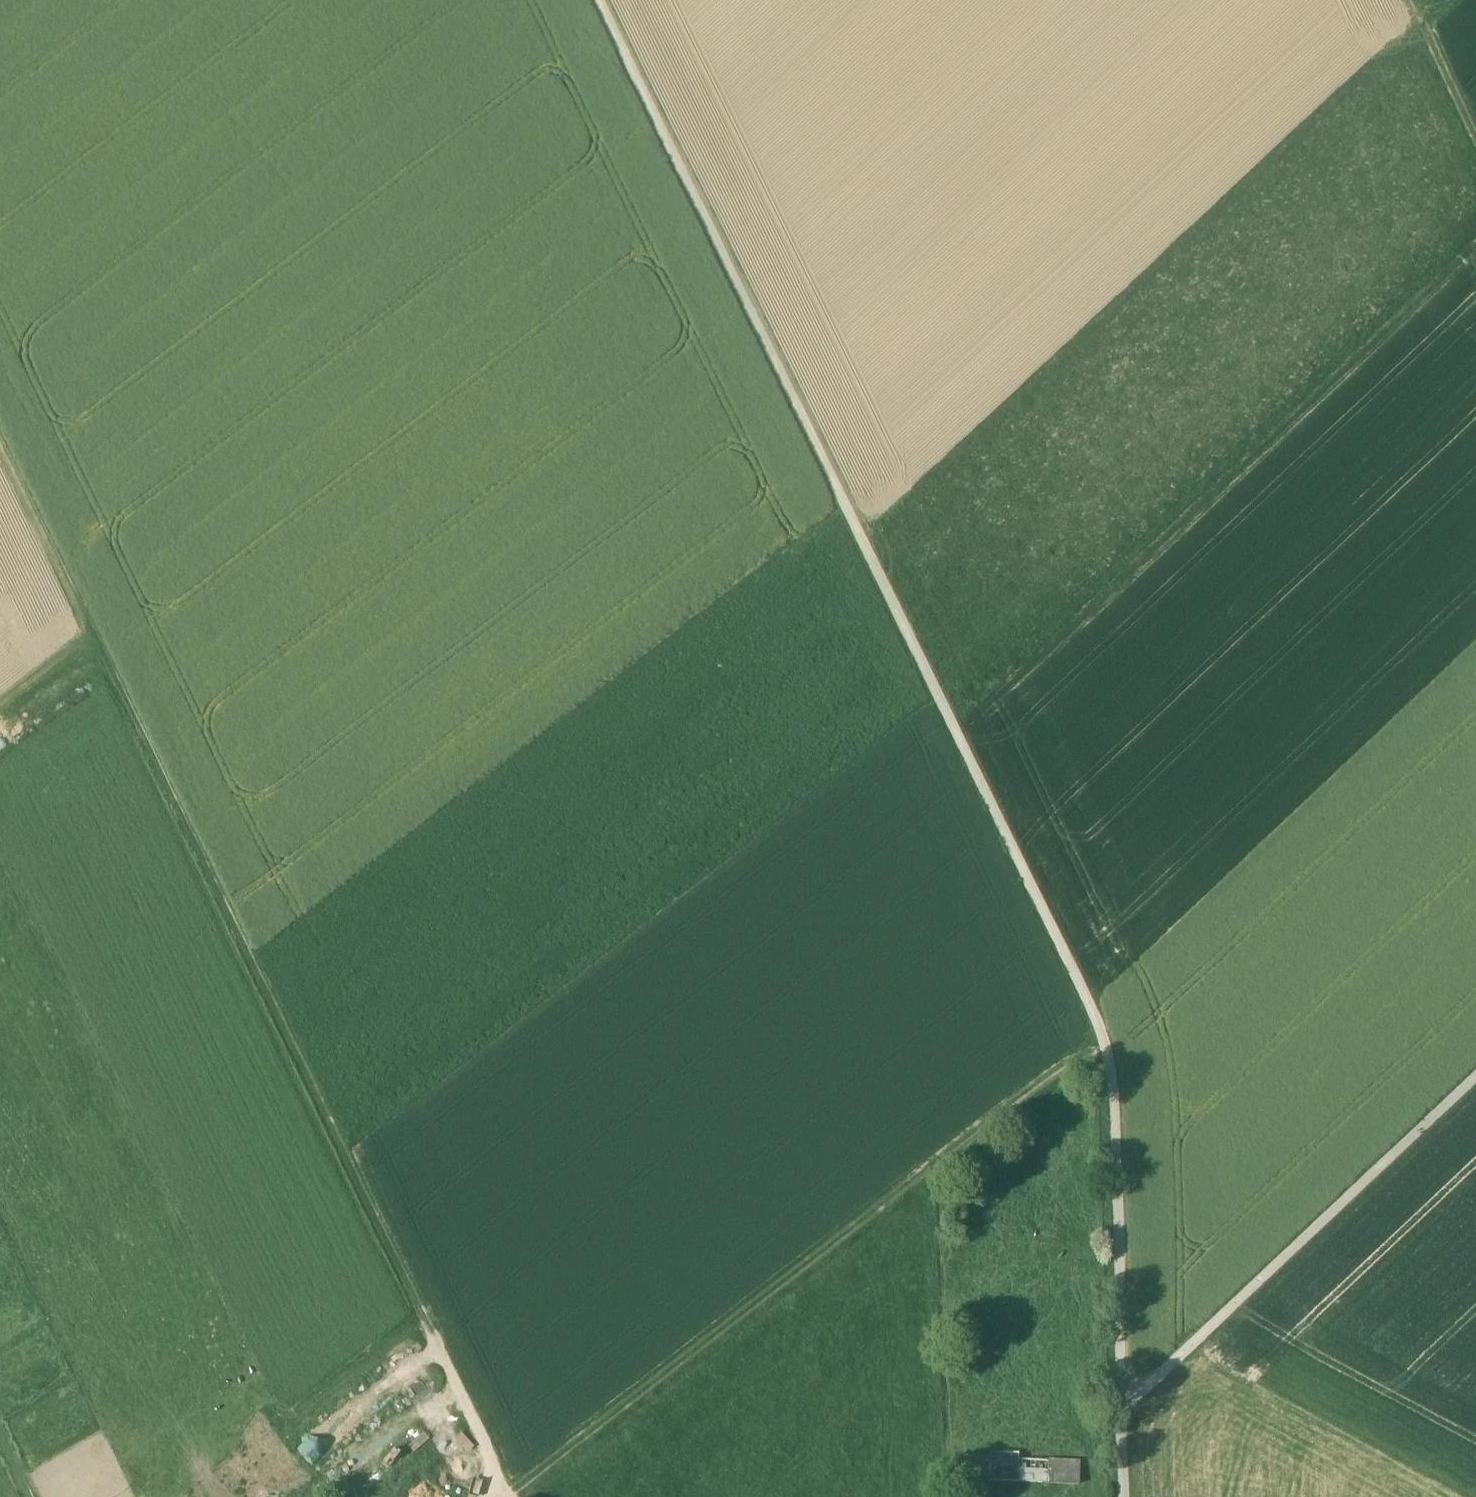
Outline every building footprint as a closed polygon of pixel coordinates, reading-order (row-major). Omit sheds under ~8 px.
[(1080,1462),(1019,1459),(1019,1453),(991,1452),(991,1458),(959,1457),(958,1480),(1079,1485),(1080,1462)]
